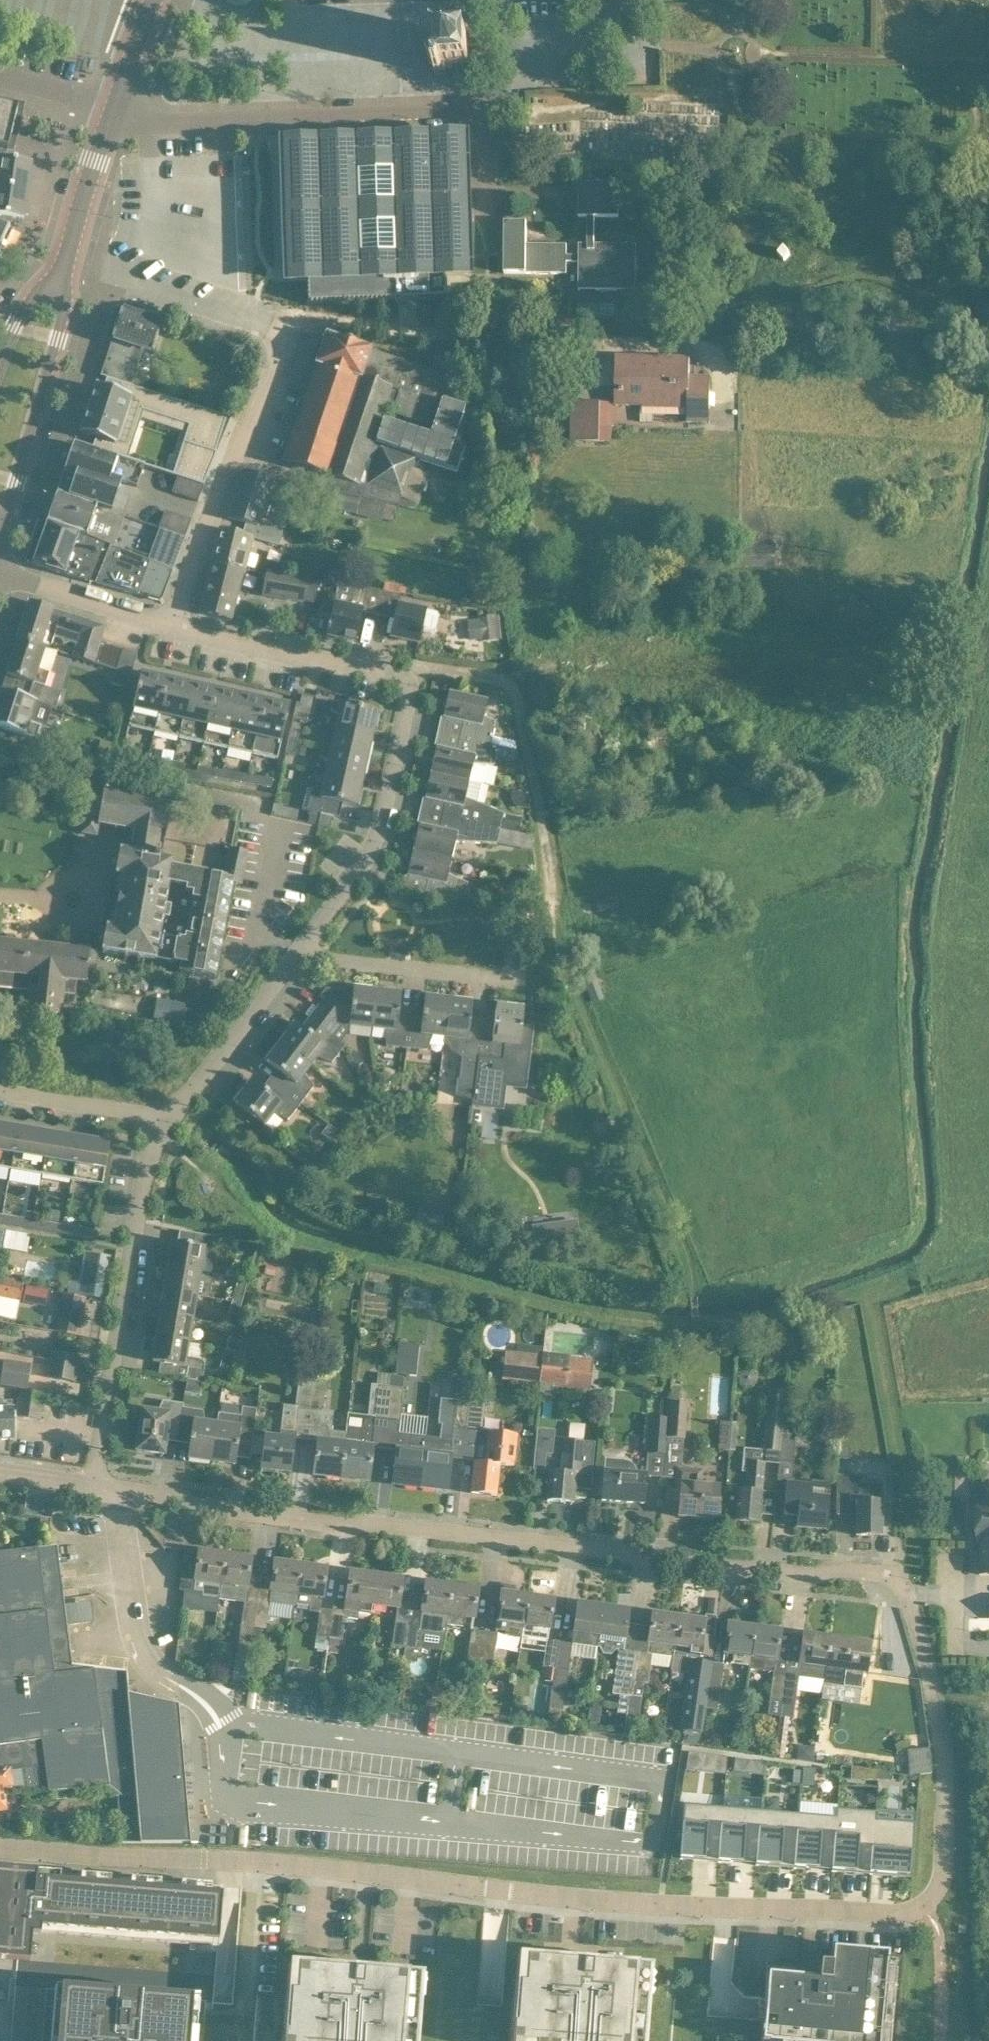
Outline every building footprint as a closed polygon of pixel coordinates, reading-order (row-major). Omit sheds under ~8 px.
[(384,28),(382,73),(409,74),(410,29),(384,28)] [(435,33),(432,36),(437,42),(438,63),(432,68),(432,70),(436,74),(441,74),(443,73),(447,73),(447,69),(452,68),(453,67),(453,65),(462,64),(462,66),(464,68),(468,67),(468,69),(469,69),(470,69),(470,68),(471,68),(473,67),(473,66),(472,65),(471,64),(470,64),(470,61),(469,61),(468,42),(469,42),(469,38),(470,38),(471,37),(471,36),(471,35),(470,34),(468,34),(468,33),(466,34),(466,35),(462,36),(461,37),(461,39),(452,40),(452,38),(450,36),(439,37),(435,33)] [(5,150),(7,151),(18,108),(0,103),(0,149),(5,150)] [(288,173),(283,173),(284,188),(288,188),(289,198),(284,198),(285,213),(289,212),(289,220),(285,218),(284,219),(287,220),(285,224),(284,225),(287,226),(286,230),(285,230),(285,231),(287,232),(286,236),(285,236),(285,237),(287,238),(286,242),(285,242),(285,243),(288,244),(286,248),(285,249),(288,250),(286,254),(285,255),(288,256),(287,260),(286,259),(286,261),(288,261),(287,266),(286,265),(286,266),(291,268),(291,280),(288,280),(288,281),(307,281),(307,284),(308,303),(395,300),(395,301),(396,301),(406,300),(419,300),(446,299),(445,280),(445,276),(465,276),(465,274),(462,274),(461,263),(466,261),(466,259),(465,260),(463,256),(466,255),(466,254),(465,254),(463,250),(466,249),(465,248),(463,244),(466,243),(465,242),(463,238),(465,237),(465,236),(464,236),(463,232),(465,231),(465,230),(464,230),(463,226),(465,225),(465,224),(464,224),(462,220),(465,219),(464,218),(462,214),(465,213),(464,212),(460,214),(459,207),(464,207),(463,192),(459,192),(459,182),(463,182),(462,167),(458,167),(457,149),(460,149),(460,147),(419,149),(419,142),(337,144),(325,145),(325,152),(315,152),(289,153),(284,153),(284,155),(287,155),(287,156),(288,173)] [(28,191),(32,163),(3,158),(0,158),(0,187),(28,191)] [(648,175),(632,175),(632,189),(648,189),(648,175)] [(505,245),(502,252),(505,253),(505,273),(568,274),(568,262),(580,262),(580,290),(637,291),(637,245),(596,245),(596,217),(607,217),(619,217),(619,185),(607,185),(599,183),(598,185),(581,185),(581,217),(589,217),(589,245),(589,251),(579,251),(579,256),(567,255),(567,244),(543,244),(543,246),(543,247),(543,248),(527,246),(527,244),(527,222),(505,222),(505,245)] [(9,228),(13,218),(23,219),(28,191),(0,187),(0,225),(9,228)] [(3,252),(12,230),(9,229),(9,228),(0,225),(0,258),(3,252)] [(779,255),(784,261),(784,260),(784,261),(785,261),(790,256),(791,255),(785,250),(785,249),(780,255),(779,255)] [(101,376),(107,378),(132,386),(143,350),(152,353),(156,343),(162,324),(160,324),(122,312),(122,311),(121,311),(112,339),(116,341),(104,375),(101,374),(101,376)] [(285,459),(284,462),(303,468),(326,476),(322,489),(325,490),(360,498),(372,500),(373,501),(385,503),(398,506),(401,498),(411,468),(414,459),(381,447),(381,448),(373,445),(378,431),(379,432),(375,443),(420,459),(457,472),(466,447),(460,445),(456,444),(454,443),(456,439),(466,408),(442,400),(429,435),(383,420),(382,423),(381,422),(385,410),(393,413),(426,424),(433,402),(433,403),(434,400),(443,375),(370,350),(327,336),(310,385),(306,399),(291,440),(285,459)] [(710,423),(711,378),(690,377),(690,358),(617,356),(616,405),(688,406),(688,422),(710,423)] [(96,386),(81,434),(88,436),(96,439),(95,440),(93,448),(127,459),(141,418),(143,411),(189,426),(186,433),(172,475),(178,477),(178,476),(204,485),(231,418),(142,389),(132,386),(107,378),(104,388),(103,388),(96,386)] [(572,401),(571,441),(600,441),(612,442),(612,437),(613,425),(600,424),(600,403),(600,402),(572,401)] [(74,443),(63,474),(91,484),(95,473),(122,482),(137,487),(140,479),(144,465),(127,459),(93,448),(91,448),(77,444),(74,443)] [(259,526),(268,498),(274,479),(243,470),(229,518),(248,524),(259,526)] [(91,484),(63,474),(57,492),(97,506),(112,511),(122,482),(95,473),(91,484)] [(178,477),(172,492),(198,502),(204,486),(204,485),(178,476),(178,477)] [(466,506),(475,498),(463,485),(454,493),(466,506)] [(325,490),(321,506),(356,513),(360,498),(325,490)] [(57,492),(47,522),(110,546),(113,548),(124,516),(123,515),(112,511),(57,492)] [(373,501),(369,518),(381,521),(385,503),(373,501)] [(165,511),(159,528),(160,528),(185,537),(191,521),(165,511)] [(47,522),(32,564),(42,567),(67,576),(137,595),(138,595),(138,592),(150,562),(148,561),(113,548),(110,546),(47,522)] [(279,545),(284,528),(266,523),(261,540),(279,545)] [(221,527),(212,561),(245,570),(253,538),(253,536),(243,533),(240,533),(225,529),(221,527)] [(160,529),(148,561),(172,570),(172,571),(185,537),(160,528),(160,529)] [(479,549),(475,561),(487,566),(491,554),(479,549)] [(212,561),(199,613),(230,621),(231,621),(234,610),(245,570),(212,561)] [(172,571),(150,562),(138,592),(161,601),(172,571)] [(304,603),(309,577),(267,570),(262,595),(304,603)] [(378,616),(384,591),(367,588),(355,586),(350,605),(334,602),(329,625),(328,624),(327,629),(328,629),(327,635),(356,642),(363,612),(378,616)] [(475,589),(471,598),(481,603),(482,601),(485,602),(489,595),(475,589)] [(432,635),(436,631),(439,618),(437,613),(426,611),(427,609),(398,603),(400,595),(384,591),(378,616),(394,619),(390,636),(419,643),(420,637),(422,637),(423,632),(432,635)] [(30,602),(18,639),(45,647),(50,649),(53,637),(52,636),(60,612),(32,603),(30,602)] [(60,612),(52,636),(54,637),(61,639),(64,645),(70,642),(77,644),(73,657),(116,670),(111,684),(129,689),(136,653),(100,642),(105,627),(60,612)] [(481,641),(501,639),(498,615),(479,617),(479,620),(467,622),(469,641),(481,640),(481,641)] [(36,702),(56,709),(61,692),(45,686),(50,672),(38,669),(45,647),(18,639),(6,675),(9,676),(4,692),(28,700),(36,702)] [(133,709),(129,726),(154,732),(163,694),(166,678),(162,677),(160,676),(160,677),(141,672),(133,709)] [(163,694),(154,732),(179,738),(191,684),(172,679),(166,678),(163,694)] [(191,684),(179,738),(203,743),(215,689),(211,688),(209,687),(209,688),(191,684)] [(215,689),(203,743),(228,748),(240,695),(221,691),(221,690),(220,690),(215,689)] [(25,736),(26,736),(37,740),(41,726),(30,722),(36,702),(28,700),(4,692),(0,691),(0,728),(25,736)] [(445,707),(443,718),(462,722),(459,738),(505,748),(508,749),(510,741),(493,737),(496,722),(484,717),(488,699),(469,695),(449,691),(447,702),(443,704),(445,707)] [(240,695),(228,748),(252,754),(265,700),(259,699),(258,699),(240,695)] [(311,721),(316,698),(302,695),(300,703),(297,703),(293,717),(311,721)] [(349,697),(348,705),(366,709),(368,701),(355,698),(350,697),(349,697)] [(265,700),(252,754),(278,759),(282,742),(290,706),(276,703),(270,701),(269,701),(265,700)] [(377,729),(381,712),(366,709),(348,705),(332,701),(330,710),(340,715),(337,728),(372,736),(374,728),(377,729)] [(370,760),(374,744),(370,743),(372,736),(337,728),(334,741),(323,741),(321,749),(370,760)] [(297,743),(300,731),(291,729),(288,741),(297,743)] [(434,757),(431,759),(433,763),(431,772),(469,781),(481,784),(486,765),(495,766),(496,757),(503,759),(505,748),(459,738),(456,750),(437,746),(434,757)] [(288,741),(286,753),(294,755),(294,754),(305,756),(307,745),(297,743),(288,741)] [(367,775),(370,760),(321,749),(319,756),(329,761),(326,774),(361,782),(363,775),(367,775)] [(123,753),(121,761),(134,764),(146,766),(148,757),(136,755),(123,753)] [(148,757),(146,766),(159,768),(171,770),(173,762),(172,762),(161,760),(148,757)] [(173,762),(171,770),(184,772),(182,778),(195,781),(197,772),(185,770),(186,764),(173,762)] [(197,772),(195,781),(207,783),(208,782),(209,777),(221,779),(223,771),(210,768),(198,766),(197,772)] [(246,784),(248,775),(223,771),(221,779),(246,784)] [(427,788),(425,799),(444,803),(442,815),(500,829),(504,814),(477,803),(466,798),(469,781),(431,772),(428,783),(425,785),(427,788)] [(307,790),(302,809),(309,811),(321,813),(333,816),(339,817),(343,803),(359,807),(363,791),(360,790),(361,782),(326,774),(323,787),(307,788),(307,790)] [(271,788),(273,780),(248,775),(246,784),(271,788)] [(85,816),(82,833),(97,836),(99,825),(132,831),(131,832),(134,833),(130,854),(119,852),(115,876),(123,877),(120,895),(119,895),(116,911),(117,911),(114,930),(106,928),(102,952),(155,961),(155,960),(181,964),(179,973),(215,979),(232,884),(241,885),(248,852),(230,848),(224,880),(170,870),(172,862),(158,859),(159,853),(156,853),(160,831),(166,833),(167,825),(171,806),(156,803),(157,798),(114,789),(115,782),(90,778),(84,816),(85,816)] [(529,809),(528,794),(513,791),(511,798),(517,807),(529,809)] [(318,825),(321,813),(309,811),(306,822),(318,825)] [(318,825),(330,828),(333,816),(321,813),(318,825)] [(519,832),(522,817),(505,813),(502,828),(519,832)] [(417,834),(413,836),(416,840),(413,850),(452,858),(456,842),(497,844),(500,829),(442,815),(439,828),(419,823),(417,834)] [(208,837),(212,838),(208,852),(220,855),(229,823),(213,818),(208,837)] [(501,830),(498,844),(509,846),(532,852),(531,837),(512,832),(501,830)] [(410,866),(408,876),(427,880),(424,893),(464,902),(464,901),(468,883),(448,875),(452,858),(413,850),(411,860),(408,862),(410,866)] [(31,987),(28,1014),(60,1018),(63,991),(72,992),(73,980),(86,982),(86,981),(95,982),(96,970),(98,950),(32,943),(32,940),(22,939),(22,942),(0,940),(0,984),(31,987)] [(325,1000),(310,1020),(318,1026),(330,1035),(340,1022),(349,1023),(349,1025),(359,1027),(372,1028),(377,991),(371,990),(372,987),(354,985),(353,997),(352,1002),(345,1001),(345,997),(343,996),(344,990),(326,988),(320,996),(325,1000)] [(399,1013),(402,991),(384,988),(383,992),(377,991),(372,1028),(384,1030),(386,1046),(407,1048),(411,1015),(399,1013)] [(444,1037),(449,1000),(443,999),(443,996),(425,993),(423,1016),(411,1015),(407,1048),(427,1051),(433,1036),(444,1037)] [(444,1037),(443,1043),(462,1058),(459,1080),(457,1079),(455,1094),(473,1101),(475,1082),(482,1023),(470,1022),(471,1016),(473,1003),(473,999),(455,997),(455,1001),(449,1000),(444,1037)] [(164,1025),(182,1027),(186,1002),(168,999),(164,1025)] [(473,1101),(472,1105),(493,1108),(493,1107),(501,1108),(504,1087),(505,1087),(505,1086),(504,1086),(505,1081),(506,1082),(506,1081),(525,1084),(532,1029),(526,1028),(522,1027),(524,1006),(506,1003),(506,1006),(496,1005),(495,1019),(494,1025),(482,1023),(473,1101)] [(311,1035),(293,1021),(282,1036),(284,1038),(281,1042),(310,1065),(317,1056),(332,1063),(345,1046),(330,1035),(318,1026),(311,1035)] [(310,1065),(281,1042),(277,1047),(274,1045),(263,1059),(281,1073),(274,1083),(301,1104),(314,1087),(303,1074),(310,1065)] [(356,1052),(350,1055),(355,1064),(357,1067),(363,1063),(356,1052)] [(350,1055),(346,1058),(351,1066),(355,1064),(350,1055)] [(267,1092),(252,1081),(246,1088),(243,1086),(232,1100),(264,1125),(273,1113),(289,1120),(301,1104),(274,1083),(267,1092)] [(334,1144),(341,1134),(328,1124),(321,1134),(334,1144)] [(16,1142),(18,1127),(0,1125),(0,1168),(11,1170),(16,1142)] [(41,1175),(48,1133),(18,1127),(16,1142),(11,1170),(41,1175)] [(72,1180),(76,1152),(79,1138),(48,1133),(41,1175),(72,1180)] [(103,1185),(110,1143),(79,1138),(76,1152),(72,1180),(103,1185)] [(51,1210),(49,1222),(58,1224),(60,1212),(51,1210)] [(63,1233),(64,1225),(34,1220),(32,1229),(63,1233)] [(578,1224),(533,1230),(535,1246),(547,1244),(549,1244),(568,1242),(580,1240),(578,1224)] [(93,1239),(95,1230),(64,1225),(63,1233),(74,1235),(93,1239)] [(171,1245),(167,1257),(170,1258),(169,1266),(200,1272),(204,1248),(215,1250),(221,1251),(223,1238),(214,1237),(195,1233),(193,1245),(177,1243),(173,1242),(172,1246),(171,1245)] [(224,1239),(222,1251),(232,1253),(234,1240),(224,1239)] [(91,1253),(83,1296),(104,1299),(111,1257),(91,1253)] [(167,1269),(164,1280),(166,1281),(165,1290),(196,1295),(208,1297),(212,1273),(200,1272),(169,1266),(168,1269),(167,1269)] [(242,1304),(245,1292),(248,1279),(238,1277),(235,1289),(232,1301),(242,1304)] [(69,1279),(67,1293),(77,1295),(79,1281),(76,1281),(69,1279)] [(0,1280),(0,1297),(20,1301),(24,1284),(0,1280)] [(26,1286),(23,1302),(45,1307),(49,1290),(26,1286)] [(163,1293),(160,1304),(162,1305),(161,1313),(192,1319),(196,1295),(165,1290),(164,1293),(163,1293)] [(64,1293),(62,1303),(86,1308),(88,1298),(64,1293)] [(232,1301),(229,1313),(239,1316),(242,1304),(232,1301)] [(86,1308),(62,1303),(57,1331),(81,1335),(86,1308)] [(159,1316),(156,1328),(158,1328),(157,1337),(188,1342),(192,1319),(161,1313),(160,1317),(159,1316)] [(155,1340),(152,1352),(154,1352),(153,1361),(160,1363),(172,1365),(184,1367),(188,1367),(186,1379),(202,1382),(204,1370),(205,1368),(204,1365),(204,1363),(201,1360),(199,1359),(186,1357),(188,1343),(188,1342),(157,1337),(156,1340),(155,1340)] [(235,1352),(238,1340),(229,1337),(226,1349),(235,1352)] [(399,1343),(395,1374),(416,1376),(419,1345),(399,1343)] [(542,1355),(543,1347),(517,1344),(516,1352),(505,1351),(502,1379),(540,1383),(543,1355),(542,1355)] [(52,1352),(48,1378),(76,1382),(80,1356),(52,1352)] [(543,1355),(540,1383),(541,1383),(540,1392),(552,1394),(553,1385),(567,1386),(569,1358),(543,1355)] [(5,1361),(1,1386),(27,1390),(31,1365),(5,1361)] [(313,1378),(309,1410),(322,1412),(323,1412),(323,1410),(327,1379),(325,1379),(326,1368),(314,1366),(313,1378)] [(298,1376),(295,1409),(308,1410),(309,1410),(313,1378),(300,1376),(298,1376)] [(373,1417),(373,1418),(375,1419),(387,1420),(390,1386),(377,1385),(373,1417)] [(669,1409),(667,1438),(684,1439),(685,1439),(687,1403),(680,1402),(681,1386),(671,1385),(670,1393),(671,1393),(670,1398),(670,1401),(669,1409)] [(390,1386),(387,1420),(400,1421),(404,1388),(390,1386)] [(19,1403),(16,1416),(40,1420),(44,1397),(45,1394),(21,1390),(19,1403)] [(771,1390),(766,1451),(780,1452),(782,1426),(783,1426),(786,1392),(785,1391),(771,1390)] [(425,1437),(420,1487),(447,1490),(451,1457),(450,1457),(453,1428),(466,1430),(469,1396),(455,1395),(454,1400),(452,1425),(442,1424),(440,1439),(425,1437)] [(482,1431),(485,1396),(469,1395),(469,1396),(466,1430),(479,1431),(482,1431)] [(12,1439),(13,1439),(12,1419),(12,1416),(12,1403),(12,1400),(0,1401),(0,1439),(12,1439)] [(142,1409),(136,1450),(164,1454),(166,1441),(167,1435),(179,1437),(182,1415),(183,1408),(183,1404),(182,1403),(171,1402),(163,1401),(158,1412),(142,1409)] [(217,1424),(211,1461),(235,1464),(236,1458),(237,1451),(251,1453),(252,1447),(256,1418),(257,1409),(242,1407),(241,1416),(233,1415),(218,1413),(217,1424)] [(182,1415),(179,1437),(190,1438),(190,1445),(188,1458),(211,1461),(217,1424),(205,1422),(203,1410),(195,1409),(183,1408),(182,1415)] [(650,1416),(645,1475),(646,1475),(646,1476),(664,1478),(665,1477),(667,1438),(669,1409),(660,1408),(659,1417),(650,1416)] [(263,1456),(262,1468),(290,1472),(292,1452),(293,1440),(293,1439),(295,1421),(282,1419),(280,1438),(266,1436),(265,1437),(264,1449),(263,1456)] [(345,1445),(341,1478),(368,1481),(371,1461),(372,1448),(371,1448),(373,1431),(374,1423),(362,1422),(361,1434),(346,1433),(345,1445)] [(719,1422),(717,1450),(730,1451),(731,1422),(719,1422)] [(316,1455),(313,1475),(341,1478),(345,1445),(346,1433),(332,1431),(332,1426),(320,1425),(318,1442),(317,1442),(316,1455)] [(780,1452),(779,1462),(793,1463),(796,1436),(796,1427),(783,1426),(782,1426),(781,1435),(780,1452)] [(474,1461),(471,1493),(496,1496),(500,1465),(514,1467),(517,1434),(482,1431),(479,1431),(476,1461),(474,1461)] [(420,1487),(425,1437),(399,1434),(397,1451),(396,1451),(392,1484),(420,1487)] [(548,1490),(547,1501),(573,1503),(575,1488),(589,1489),(590,1489),(594,1442),(584,1441),(565,1439),(562,1472),(550,1471),(548,1490)] [(836,1447),(836,1458),(849,1459),(849,1447),(836,1447)] [(534,1453),(533,1470),(534,1470),(544,1471),(545,1470),(546,1454),(534,1453)] [(602,1496),(601,1500),(643,1503),(645,1483),(646,1475),(636,1474),(636,1472),(635,1469),(634,1466),(633,1465),(631,1463),(629,1462),(627,1461),(625,1460),(605,1458),(605,1459),(604,1473),(603,1480),(602,1496)] [(974,1540),(978,1539),(978,1543),(980,1543),(980,1550),(976,1550),(976,1570),(980,1570),(980,1575),(988,1575),(988,1461),(983,1460),(982,1486),(982,1501),(982,1504),(980,1504),(978,1504),(978,1527),(974,1527),(974,1540)] [(737,1501),(735,1521),(759,1523),(760,1515),(761,1503),(762,1491),(765,1463),(749,1462),(748,1472),(746,1489),(738,1489),(737,1501)] [(676,1478),(675,1494),(680,1494),(679,1502),(678,1517),(716,1520),(718,1500),(719,1485),(701,1484),(702,1481),(703,1470),(681,1468),(677,1468),(676,1478)] [(881,1536),(881,1516),(882,1485),(861,1485),(861,1476),(837,1476),(836,1515),(857,1515),(857,1535),(881,1536)] [(826,1530),(830,1483),(812,1481),(811,1484),(786,1481),(783,1521),(784,1515),(797,1516),(796,1527),(826,1530)] [(10,1770),(21,1769),(23,1787),(24,1791),(24,1793),(45,1792),(53,1792),(109,1787),(110,1797),(117,1796),(120,1835),(121,1844),(191,1843),(183,1765),(186,1764),(188,1763),(189,1760),(190,1758),(191,1755),(190,1752),(189,1749),(187,1747),(184,1746),(181,1745),(179,1721),(178,1705),(128,1694),(126,1680),(127,1680),(126,1672),(92,1668),(71,1666),(66,1626),(64,1608),(64,1606),(62,1591),(60,1577),(56,1546),(47,1547),(30,1549),(4,1552),(0,1553),(0,1771),(10,1770)] [(221,1584),(225,1554),(199,1551),(199,1556),(185,1554),(180,1590),(184,1591),(201,1593),(201,1597),(219,1599),(221,1584)] [(221,1584),(219,1599),(233,1601),(240,1594),(246,1595),(247,1587),(248,1578),(249,1575),(251,1558),(225,1554),(221,1584)] [(295,1606),(295,1603),(297,1594),(301,1565),(275,1561),(269,1602),(295,1606)] [(301,1565),(297,1594),(311,1596),(310,1608),(309,1610),(320,1612),(320,1609),(321,1609),(323,1598),(327,1568),(301,1565)] [(327,1650),(327,1652),(337,1653),(340,1639),(342,1639),(345,1617),(357,1619),(358,1612),(371,1614),(372,1604),(376,1575),(350,1572),(345,1608),(333,1606),(333,1611),(329,1637),(329,1638),(327,1650)] [(398,1608),(402,1579),(376,1575),(372,1604),(398,1608)] [(446,1624),(448,1615),(452,1586),(426,1582),(420,1623),(408,1621),(404,1648),(417,1650),(420,1632),(445,1635),(446,1624)] [(474,1618),(478,1589),(452,1586),(448,1615),(446,1624),(463,1627),(464,1617),(474,1618)] [(502,1593),(496,1630),(506,1631),(505,1634),(522,1637),(527,1596),(514,1594),(515,1587),(504,1586),(503,1593),(502,1593)] [(522,1637),(547,1640),(548,1641),(548,1640),(551,1619),(553,1600),(527,1596),(522,1637)] [(244,1602),(236,1657),(249,1659),(252,1638),(257,1601),(245,1599),(244,1602)] [(265,1629),(269,1602),(257,1601),(252,1638),(260,1639),(262,1628),(265,1629)] [(573,1632),(572,1643),(597,1647),(598,1647),(599,1636),(603,1606),(577,1603),(574,1623),(573,1632)] [(599,1636),(598,1647),(599,1647),(603,1654),(611,1655),(616,1650),(622,1650),(623,1651),(629,1610),(603,1606),(599,1636)] [(320,1612),(317,1635),(329,1637),(333,1611),(321,1609),(320,1609),(320,1612)] [(653,1613),(647,1654),(652,1654),(673,1657),(679,1617),(653,1613)] [(707,1657),(710,1637),(702,1636),(705,1620),(679,1617),(673,1657),(690,1659),(690,1658),(695,1659),(696,1659),(697,1658),(698,1657),(698,1656),(707,1657)] [(404,1648),(408,1621),(396,1619),(392,1646),(404,1648)] [(726,1644),(724,1653),(733,1654),(732,1663),(749,1666),(750,1657),(754,1627),(728,1624),(726,1644)] [(749,1666),(749,1669),(773,1672),(770,1699),(782,1701),(786,1673),(788,1662),(790,1645),(779,1643),(780,1632),(780,1631),(754,1627),(750,1657),(749,1666)] [(481,1658),(484,1631),(472,1630),(466,1671),(478,1673),(480,1658),(481,1658)] [(493,1660),(496,1633),(484,1631),(481,1658),(493,1660)] [(798,1675),(798,1676),(824,1680),(826,1667),(830,1638),(804,1634),(804,1635),(801,1654),(800,1663),(798,1675)] [(316,1636),(314,1648),(327,1650),(329,1638),(316,1636)] [(824,1680),(824,1684),(843,1687),(861,1689),(864,1672),(865,1673),(869,1643),(830,1638),(826,1667),(824,1680)] [(545,1653),(543,1667),(546,1667),(545,1673),(544,1681),(553,1682),(554,1682),(556,1668),(560,1642),(548,1640),(548,1641),(547,1640),(545,1653)] [(560,1642),(556,1668),(568,1670),(570,1656),(572,1643),(560,1642)] [(622,1650),(618,1680),(631,1682),(635,1652),(623,1651),(622,1650)] [(635,1652),(631,1682),(643,1683),(648,1684),(650,1666),(650,1665),(652,1654),(647,1654),(635,1652)] [(691,1660),(681,1730),(683,1730),(685,1730),(700,1733),(704,1708),(705,1708),(711,1663),(698,1661),(691,1660)] [(711,1663),(705,1708),(717,1710),(723,1665),(711,1663)] [(553,1682),(552,1689),(563,1691),(565,1691),(568,1670),(556,1668),(554,1682),(553,1682)] [(777,1741),(775,1756),(784,1757),(786,1742),(789,1718),(792,1718),(796,1691),(798,1676),(798,1675),(786,1673),(782,1701),(780,1717),(777,1741)] [(618,1680),(616,1694),(620,1695),(617,1712),(627,1714),(629,1696),(631,1682),(618,1680)] [(631,1682),(629,1696),(640,1698),(642,1698),(643,1683),(631,1682)] [(552,1689),(547,1725),(558,1727),(563,1691),(552,1689)] [(627,1714),(626,1717),(633,1718),(634,1712),(639,1712),(640,1698),(629,1696),(627,1714)] [(743,1705),(741,1723),(752,1724),(754,1706),(743,1705)] [(514,1706),(512,1718),(525,1720),(527,1707),(514,1706)] [(685,1730),(682,1744),(698,1747),(700,1733),(699,1733),(685,1730)] [(910,1775),(931,1774),(929,1748),(908,1750),(910,1775)] [(688,1752),(686,1769),(700,1771),(702,1754),(688,1752)] [(751,1761),(750,1774),(763,1776),(765,1763),(751,1761)] [(803,1768),(802,1784),(814,1785),(815,1769),(803,1768)] [(864,1769),(864,1780),(878,1781),(878,1780),(878,1771),(864,1769)] [(4,1809),(4,1803),(3,1796),(2,1793),(2,1790),(12,1789),(10,1770),(0,1771),(0,1809),(4,1809)] [(793,1770),(792,1783),(801,1784),(802,1771),(793,1770)] [(878,1771),(878,1780),(891,1781),(891,1773),(878,1771)] [(685,1804),(680,1859),(683,1859),(683,1858),(683,1857),(692,1858),(695,1858),(704,1859),(704,1854),(716,1855),(719,1855),(723,1809),(722,1809),(687,1807),(687,1804),(685,1804)] [(719,1855),(718,1862),(721,1862),(721,1860),(741,1862),(742,1857),(756,1859),(757,1859),(761,1813),(760,1813),(728,1810),(725,1810),(725,1809),(725,1807),(722,1807),(722,1809),(723,1809),(719,1855)] [(832,1869),(832,1871),(834,1872),(835,1869),(844,1870),(844,1871),(847,1871),(847,1870),(855,1871),(855,1867),(870,1868),(874,1822),(877,1822),(877,1812),(875,1812),(874,1814),(850,1812),(843,1811),(839,1811),(839,1810),(839,1809),(837,1808),(836,1818),(836,1819),(833,1865),(832,1865),(832,1869)] [(756,1863),(756,1865),(759,1866),(759,1863),(768,1864),(771,1865),(771,1864),(779,1865),(780,1860),(794,1862),(795,1862),(798,1816),(770,1813),(766,1813),(763,1813),(763,1811),(760,1810),(760,1812),(760,1813),(761,1813),(757,1859),(756,1859),(756,1863)] [(794,1862),(794,1868),(796,1869),(797,1866),(817,1868),(818,1863),(832,1865),(833,1865),(836,1819),(834,1819),(801,1816),(801,1815),(801,1814),(798,1813),(798,1815),(798,1816),(795,1862),(794,1862)] [(870,1868),(869,1874),(872,1875),(872,1873),(886,1874),(894,1874),(894,1875),(897,1875),(897,1874),(909,1875),(913,1825),(877,1822),(874,1822),(870,1868)] [(19,1959),(17,1978),(10,1977),(8,2001),(14,2001),(11,2040),(203,2040),(205,2018),(231,2020),(233,2005),(242,1888),(241,1888),(223,1886),(223,1885),(37,1870),(0,1867),(0,1958),(19,1959)] [(766,1977),(763,2010),(760,2040),(878,2040),(886,1956),(831,1951),(830,1964),(830,1966),(818,1965),(817,1984),(809,1984),(800,1983),(800,1980),(766,1977)] [(253,2040),(676,2040),(679,1999),(649,1996),(651,1967),(517,1957),(513,2008),(502,2007),(490,2006),(476,2005),(476,2010),(420,2006),(422,1976),(288,1966),(286,1995),(257,1993),(253,2040)]
